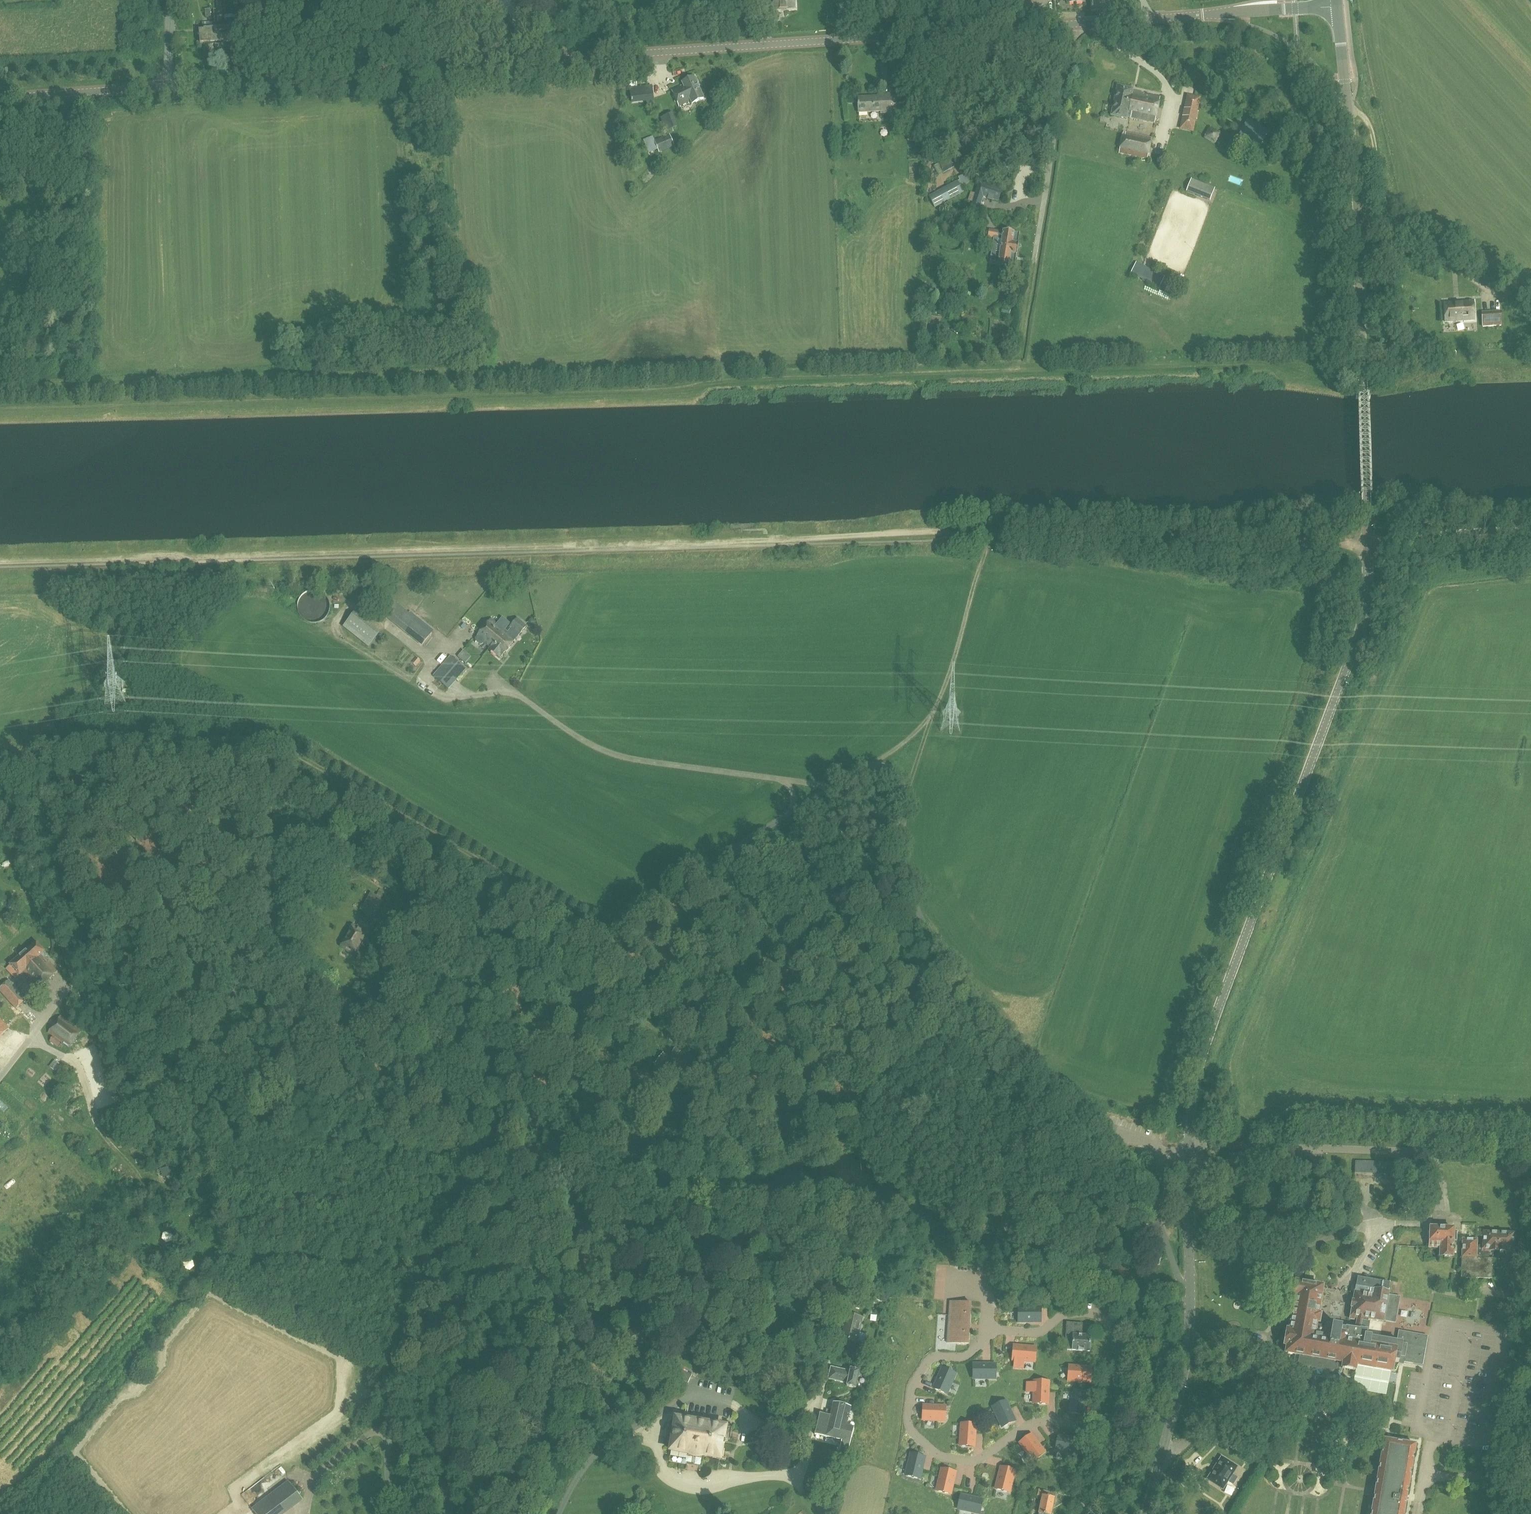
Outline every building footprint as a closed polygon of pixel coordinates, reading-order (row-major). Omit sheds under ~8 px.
[(773,10),(795,9),(795,0),(772,0),(773,10)] [(1101,14),(1109,12),(1107,0),(1091,0),(1092,3),(1091,3),(1093,10),(1101,9),(1101,14)] [(227,29),(215,30),(216,43),(231,42),(230,29),(240,28),(240,19),(226,20),(227,29)] [(199,31),(200,44),(216,43),(215,30),(199,31)] [(672,91),(679,107),(691,102),(692,104),(703,99),(694,77),(682,83),(683,86),(672,91)] [(642,101),(644,112),(655,111),(652,86),(636,88),(637,101),(642,101)] [(1127,117),(1155,123),(1160,98),(1132,92),(1133,90),(1118,86),(1111,116),(1126,119),(1127,117)] [(880,113),(880,114),(891,114),(890,95),(880,95),(880,97),(858,98),(858,105),(858,114),(880,113)] [(1194,101),(1183,98),(1181,107),(1192,111),(1194,101)] [(659,119),(664,133),(677,128),(671,114),(659,119)] [(1190,117),(1179,114),(1177,124),(1188,128),(1190,117)] [(1239,135),(1254,143),(1264,140),(1268,131),(1246,120),(1239,135)] [(1119,153),(1147,159),(1152,138),(1123,132),(1119,153)] [(654,141),(659,153),(674,147),(669,135),(654,141)] [(1285,160),(1293,166),(1298,159),(1291,153),(1285,160)] [(940,164),(946,178),(953,174),(951,170),(955,168),(950,159),(940,164)] [(1305,174),(1314,185),(1318,181),(1309,170),(1305,174)] [(970,177),(963,178),(964,187),(971,186),(970,177)] [(1210,200),(1215,188),(1191,179),(1187,191),(1210,200)] [(929,196),(935,208),(963,193),(957,181),(929,196)] [(974,194),(971,193),(968,202),(971,204),(970,207),(979,210),(983,197),(987,199),(987,200),(992,201),(993,200),(998,202),(1003,193),(1004,189),(978,181),(977,185),(974,194)] [(1009,268),(1014,269),(1016,255),(1017,255),(1018,244),(1020,234),(1014,233),(1003,231),(1002,240),(998,239),(999,231),(989,229),(988,238),(994,239),(993,246),(1001,247),(998,267),(1009,269),(1009,268)] [(429,251),(436,255),(444,239),(437,235),(429,251)] [(1131,272),(1161,286),(1165,276),(1136,263),(1131,272)] [(1443,303),(1445,322),(1474,320),(1473,301),(1443,303)] [(467,311),(462,319),(469,323),(474,315),(467,311)] [(1482,313),(1483,327),(1502,325),(1501,311),(1482,313)] [(1401,351),(1411,350),(1410,336),(1400,337),(1401,351)] [(309,622),(312,623),(317,623),(321,621),(325,618),(327,615),(330,611),(330,608),(330,605),(329,601),(328,597),(324,594),(320,592),(317,591),(313,590),(310,591),(307,592),(304,594),(302,596),(300,599),(299,602),(298,604),(298,608),(298,611),(300,615),(303,618),(306,620),(309,622)] [(433,633),(391,599),(380,612),(422,646),(433,633)] [(343,627),(368,648),(374,641),(376,643),(380,638),(378,635),(380,632),(355,612),(347,622),(343,627)] [(477,638),(490,648),(505,630),(492,619),(477,638)] [(489,650),(500,659),(526,626),(517,619),(510,628),(511,629),(508,632),(505,630),(490,648),(489,650)] [(457,657),(463,663),(468,657),(462,651),(457,657)] [(433,676),(448,689),(466,669),(450,656),(433,676)] [(421,669),(426,663),(422,659),(417,666),(421,669)] [(492,677),(493,684),(503,683),(502,675),(492,677)] [(21,855),(12,859),(17,870),(26,865),(21,855)] [(370,893),(361,909),(374,917),(383,901),(370,893)] [(348,948),(355,953),(359,946),(362,946),(365,940),(366,941),(368,936),(366,934),(367,933),(366,932),(369,926),(362,922),(359,928),(354,926),(349,935),(348,935),(346,938),(347,939),(343,947),(347,949),(348,948)] [(16,1009),(26,999),(17,989),(28,979),(38,989),(57,972),(44,957),(47,955),(36,942),(11,965),(20,976),(12,983),(10,980),(0,989),(0,991),(16,1009)] [(61,1043),(69,1048),(81,1031),(61,1015),(48,1033),(53,1036),(49,1042),(58,1047),(61,1043)] [(9,1028),(0,1018),(0,1037),(9,1028)] [(672,1052),(677,1056),(681,1051),(676,1047),(672,1052)] [(49,1067),(54,1071),(60,1064),(54,1060),(49,1067)] [(82,1107),(73,1100),(67,1108),(77,1115),(82,1107)] [(106,1123),(116,1127),(122,1112),(112,1108),(106,1123)] [(1230,1162),(1242,1171),(1248,1163),(1250,1161),(1240,1153),(1238,1156),(1236,1155),(1230,1162)] [(1354,1174),(1392,1174),(1392,1162),(1355,1161),(1354,1174)] [(115,1171),(123,1176),(126,1171),(118,1167),(115,1171)] [(1264,1200),(1271,1210),(1278,1205),(1272,1195),(1264,1200)] [(1440,1257),(1452,1257),(1453,1241),(1457,1241),(1457,1229),(1430,1228),(1429,1247),(1440,1247),(1440,1257)] [(1461,1278),(1491,1278),(1491,1259),(1489,1259),(1490,1252),(1513,1253),(1514,1233),(1483,1232),(1483,1246),(1477,1246),(1477,1240),(1463,1239),(1461,1278)] [(1356,1366),(1391,1373),(1393,1362),(1398,1363),(1398,1361),(1403,1362),(1423,1366),(1425,1353),(1428,1336),(1398,1331),(1396,1343),(1371,1339),(1371,1338),(1365,1337),(1366,1331),(1367,1331),(1369,1324),(1367,1323),(1368,1319),(1383,1322),(1384,1321),(1395,1323),(1400,1297),(1388,1295),(1389,1292),(1388,1292),(1389,1283),(1358,1278),(1356,1287),(1353,1301),(1351,1308),(1352,1308),(1350,1319),(1357,1320),(1355,1330),(1346,1329),(1346,1330),(1341,1329),(1332,1327),(1332,1330),(1321,1328),(1319,1324),(1321,1315),(1318,1314),(1323,1287),(1295,1282),(1292,1298),(1296,1299),(1293,1314),(1290,1330),(1287,1329),(1284,1347),(1286,1347),(1285,1354),(1342,1364),(1342,1369),(1355,1371),(1356,1366)] [(883,1292),(882,1292),(879,1294),(878,1298),(880,1301),(884,1302),(887,1300),(888,1296),(886,1293),(883,1292)] [(947,1342),(947,1343),(968,1344),(971,1303),(949,1302),(951,1302),(948,1342),(947,1342)] [(1018,1308),(1018,1322),(1041,1322),(1041,1308),(1018,1308)] [(848,1340),(856,1342),(856,1341),(860,1342),(863,1341),(865,1335),(863,1334),(858,1332),(862,1318),(845,1314),(843,1323),(846,1323),(842,1338),(848,1339),(848,1340)] [(1068,1323),(1067,1350),(1077,1351),(1090,1351),(1091,1336),(1081,1335),(1082,1323),(1068,1323)] [(1014,1346),(1012,1360),(1015,1360),(1014,1367),(1023,1368),(1023,1361),(1035,1362),(1036,1348),(1014,1346)] [(973,1364),(973,1379),(995,1379),(996,1364),(973,1364)] [(673,1376),(688,1383),(692,1375),(677,1367),(677,1368),(673,1366),(670,1374),(673,1375),(673,1376)] [(1069,1366),(1068,1380),(1090,1382),(1091,1368),(1069,1366)] [(847,1386),(856,1388),(859,1370),(851,1369),(850,1371),(831,1367),(828,1379),(848,1382),(847,1386)] [(942,1368),(934,1388),(947,1394),(955,1374),(942,1368)] [(1375,1372),(1372,1397),(1391,1399),(1393,1384),(1386,1384),(1387,1373),(1375,1372)] [(1027,1383),(1027,1392),(1034,1392),(1033,1403),(1048,1404),(1048,1382),(1034,1381),(1034,1383),(1027,1383)] [(786,1397),(793,1408),(803,1402),(797,1391),(786,1397)] [(1006,1401),(993,1407),(1002,1427),(1015,1421),(1006,1401)] [(840,1448),(849,1450),(854,1427),(847,1426),(851,1407),(833,1403),(831,1411),(826,1409),(825,1414),(820,1413),(815,1435),(842,1441),(840,1448)] [(923,1405),(922,1420),(945,1421),(945,1407),(923,1405)] [(853,1424),(857,1408),(852,1407),(848,1423),(853,1424)] [(703,1456),(726,1460),(726,1457),(721,1456),(724,1436),(729,1437),(731,1428),(726,1427),(676,1419),(671,1451),(687,1453),(689,1455),(690,1456),(693,1457),(695,1457),(698,1458),(700,1458),(703,1456)] [(961,1424),(960,1446),(974,1447),(976,1425),(961,1424)] [(1031,1435),(1020,1443),(1033,1461),(1045,1452),(1031,1435)] [(1058,1436),(1055,1450),(1077,1455),(1080,1440),(1058,1436)] [(1406,1497),(1415,1445),(1384,1440),(1375,1492),(1371,1513),(1404,1513),(1406,1497)] [(911,1454),(906,1475),(920,1479),(925,1457),(911,1454)] [(1223,1489),(1228,1481),(1233,1485),(1237,1478),(1232,1475),(1236,1468),(1237,1468),(1237,1467),(1221,1457),(1207,1479),(1222,1489),(1223,1489)] [(1001,1467),(995,1489),(1009,1492),(1015,1471),(1001,1467)] [(942,1469),(936,1491),(951,1494),(956,1472),(942,1469)] [(255,1513),(286,1513),(303,1501),(301,1498),(288,1480),(251,1508),(255,1513)] [(1037,1496),(1042,1497),(1039,1513),(1051,1513),(1054,1498),(1047,1496),(1048,1491),(1038,1490),(1037,1496)] [(961,1495),(958,1509),(980,1513),(983,1500),(961,1495)] [(254,1506),(258,1502),(253,1496),(249,1500),(254,1506)]
